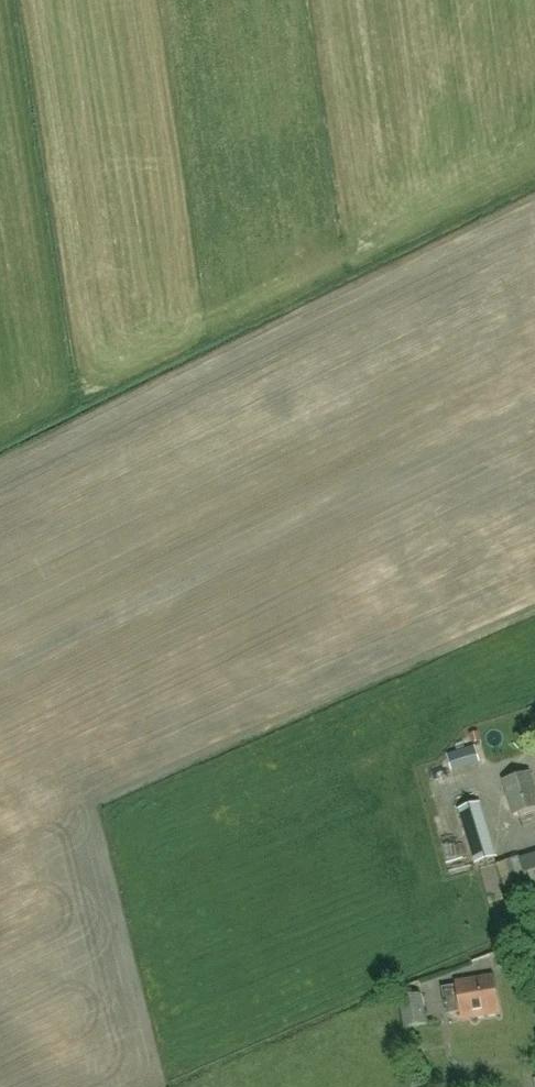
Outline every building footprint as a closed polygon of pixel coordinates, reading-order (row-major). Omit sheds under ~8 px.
[(510,816),(534,809),(534,787),(530,773),(502,780),(510,816)] [(478,804),(463,809),(479,862),(494,857),(478,804)] [(522,859),(519,860),(519,858),(496,866),(504,891),(516,887),(520,902),(533,897),(534,902),(534,853),(521,857),(522,859)] [(456,985),(444,987),(447,1013),(460,1011),(461,1018),(500,1012),(495,973),(455,979),(456,985)] [(429,1023),(424,993),(398,996),(404,1029),(429,1023)]
